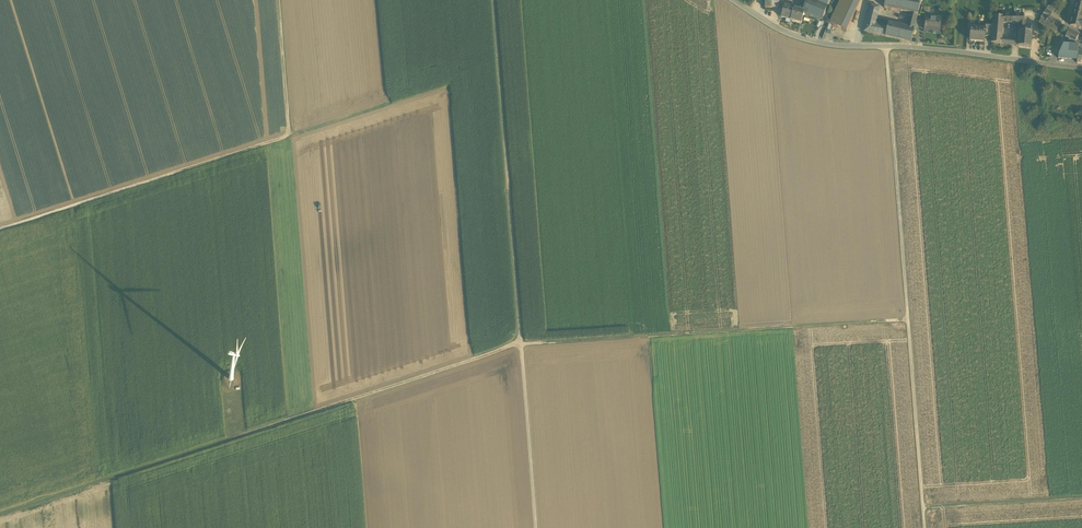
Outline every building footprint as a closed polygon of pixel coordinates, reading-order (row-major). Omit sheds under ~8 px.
[(765,8),(778,8),(779,0),(765,0),(765,8)] [(830,0),(817,0),(817,2),(812,0),(806,0),(804,8),(802,11),(804,12),(814,16),(816,10),(824,14),(830,0)] [(829,22),(847,31),(861,1),(859,0),(840,0),(829,22)] [(911,0),(886,0),(884,8),(908,13),(911,0)] [(916,23),(921,1),(919,0),(911,0),(908,13),(909,13),(909,14),(909,15),(908,21),(916,23)] [(1081,19),(1081,17),(1081,4),(1076,2),(1072,17),(1081,19)] [(868,13),(868,14),(878,16),(880,7),(871,5),(868,13)] [(1044,12),(1049,16),(1050,15),(1051,15),(1053,12),(1055,8),(1051,5),(1050,6),(1048,5),(1044,12)] [(786,19),(791,20),(794,9),(785,6),(782,18),(786,19)] [(800,11),(794,9),(791,20),(801,23),(804,12),(802,11),(804,8),(801,7),(800,11)] [(822,19),(824,14),(816,10),(814,16),(822,19)] [(1039,21),(1055,32),(1060,23),(1056,21),(1055,20),(1056,18),(1051,15),(1050,15),(1049,16),(1044,12),(1040,18),(1041,19),(1039,21)] [(1059,16),(1053,12),(1051,15),(1056,18),(1055,20),(1056,21),(1059,16)] [(1004,15),(1004,16),(1003,22),(1019,22),(1019,31),(1032,32),(1032,28),(1025,28),(1026,22),(1023,22),(1023,15),(1004,15)] [(991,43),(1001,44),(1002,38),(1003,22),(1004,16),(994,17),(993,26),(992,35),(991,43)] [(925,30),(934,31),(934,29),(940,30),(941,19),(926,17),(925,30)] [(1072,17),(1070,25),(1081,28),(1081,19),(1072,17)] [(876,24),(877,20),(867,18),(867,19),(864,31),(864,32),(885,36),(888,27),(876,24)] [(888,23),(888,27),(885,36),(911,42),(915,29),(914,29),(906,27),(888,23)] [(970,41),(984,42),(985,35),(985,29),(971,27),(971,33),(970,41)] [(1069,38),(1075,42),(1079,35),(1069,30),(1066,37),(1069,38)] [(1018,46),(1031,48),(1032,32),(1019,31),(1018,41),(1018,44),(1018,46)] [(1079,48),(1079,43),(1075,42),(1069,38),(1066,44),(1063,44),(1058,54),(1058,58),(1078,60),(1079,48)]
